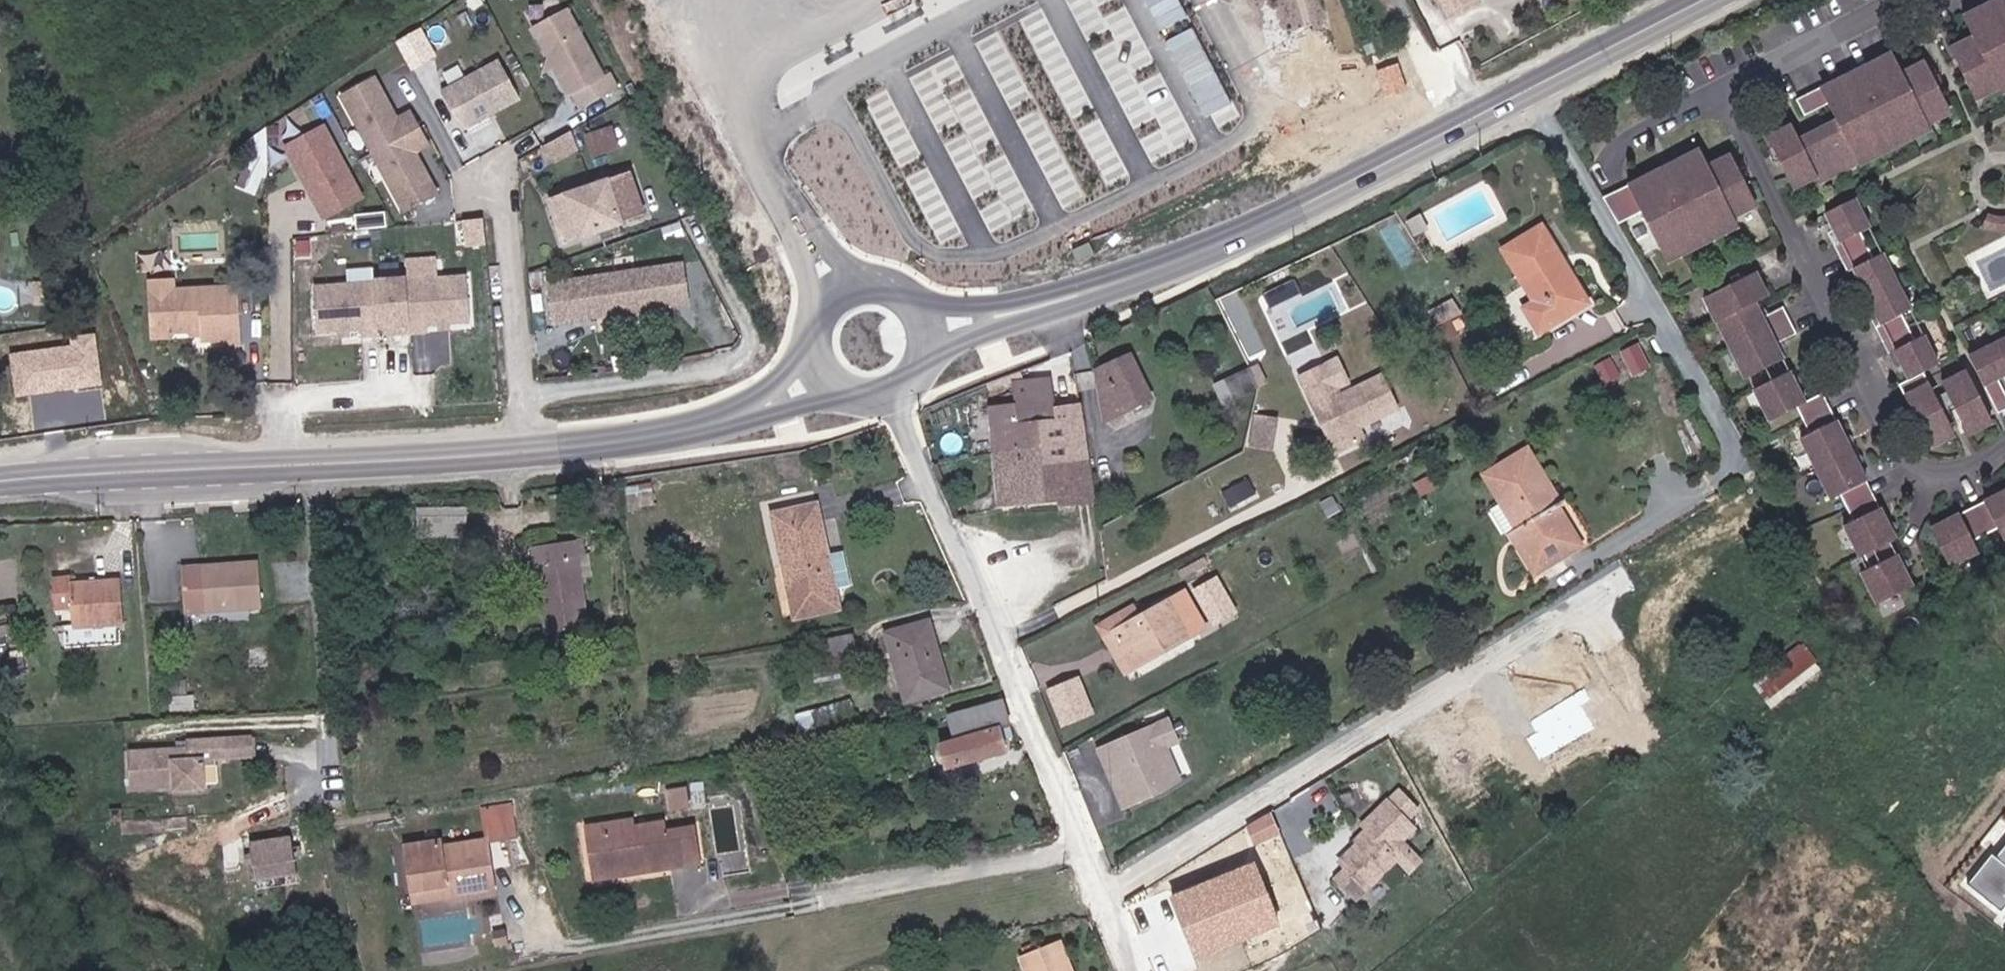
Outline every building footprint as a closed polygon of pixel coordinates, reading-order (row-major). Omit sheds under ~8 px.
[(1452,22),(1486,5),(1484,0),(1441,0),(1452,22)] [(2004,2),(1973,18),(1983,41),(1960,54),(1976,84),(1981,93),(2003,84),(2004,87),(2004,1),(2004,2)] [(568,8),(530,27),(565,96),(603,77),(568,8)] [(1871,71),(1825,91),(1800,105),(1809,124),(1834,112),(1841,126),(1803,147),(1793,129),(1768,144),(1786,180),(1790,188),(1821,174),(1825,180),(1865,158),(1869,165),(1941,128),(1936,119),(1957,106),(1953,97),(1937,65),(1913,78),(1900,54),(1871,71)] [(500,58),(443,87),(464,129),(522,100),(500,58)] [(1405,92),(1396,62),(1376,68),(1386,99),(1405,92)] [(377,75),(336,97),(402,217),(442,195),(419,152),(432,145),(412,108),(399,115),(377,75)] [(264,125),(272,145),(318,125),(310,105),(264,125)] [(574,128),(546,142),(555,161),(583,148),(574,128)] [(327,131),(287,158),(332,225),(372,198),(327,131)] [(621,153),(614,133),(586,140),(593,161),(621,153)] [(1745,216),(1766,206),(1760,195),(1739,157),(1718,169),(1711,158),(1707,149),(1668,171),(1608,202),(1623,227),(1651,213),(1667,245),(1678,266),(1713,248),(1750,228),(1745,216)] [(561,192),(562,196),(547,200),(560,241),(575,236),(597,230),(599,240),(620,234),(617,224),(642,216),(629,172),(602,180),(561,192)] [(1911,379),(1936,426),(1943,440),(1971,426),(1965,413),(1939,362),(1953,355),(1939,326),(1928,330),(1918,306),(1925,302),(1897,245),(1887,248),(1875,223),(1883,219),(1869,188),(1838,205),(1848,223),(1838,228),(1863,280),(1874,274),(1890,306),(1879,312),(1905,359),(1914,354),(1922,373),(1911,379)] [(1994,203),(1998,222),(2004,221),(2004,202),(1994,203)] [(489,217),(465,218),(466,242),(490,241),(489,217)] [(1542,228),(1505,249),(1536,300),(1525,306),(1543,333),(1584,308),(1570,286),(1577,282),(1542,228)] [(377,284),(316,289),(319,334),(364,330),(364,337),(380,336),(379,330),(394,329),(395,336),(429,333),(428,326),(472,323),(468,277),(437,279),(435,256),(408,258),(409,279),(377,281),(377,284)] [(681,259),(542,282),(549,326),(688,304),(681,259)] [(1711,296),(1724,320),(1757,381),(1782,366),(1796,358),(1786,342),(1806,332),(1792,307),(1775,315),(1765,301),(1780,292),(1765,268),(1734,284),(1725,289),(1711,296)] [(1269,304),(1299,291),(1294,280),(1264,293),(1269,304)] [(193,339),(202,339),(202,345),(224,343),(224,348),(242,347),(239,289),(176,292),(175,293),(174,281),(149,282),(150,297),(152,337),(152,341),(174,340),(173,336),(189,335),(192,331),(193,339)] [(1978,347),(2004,400),(2004,334),(1978,347)] [(8,353),(14,398),(102,385),(95,340),(8,353)] [(1621,350),(1633,374),(1651,365),(1639,341),(1621,350)] [(1153,396),(1131,355),(1101,369),(1108,419),(1153,396)] [(1613,355),(1596,363),(1605,383),(1622,375),(1613,355)] [(1259,392),(1281,380),(1272,361),(1251,373),(1259,392)] [(1800,370),(1764,392),(1779,418),(1805,403),(1822,430),(1809,437),(1841,495),(1851,492),(1862,517),(1851,523),(1868,554),(1875,551),(1883,564),(1868,572),(1884,601),(1920,582),(1897,538),(1907,533),(1835,389),(1814,396),(1800,370)] [(1217,389),(1228,409),(1259,392),(1251,373),(1217,389)] [(1360,423),(1384,412),(1386,416),(1401,408),(1385,375),(1317,407),(1324,421),(1329,419),(1330,423),(1328,430),(1339,452),(1368,439),(1360,423)] [(1057,379),(1019,382),(1024,430),(1043,428),(1088,424),(1085,403),(1059,406),(1057,379)] [(1043,428),(1024,430),(1019,382),(1003,384),(1005,405),(992,407),(997,454),(1026,450),(1031,454),(1045,452),(1043,428)] [(2004,413),(1999,403),(1973,415),(1978,425),(2004,413)] [(1055,463),(1091,459),(1088,424),(1043,428),(1045,452),(1046,464),(1055,463)] [(997,454),(1003,508),(1060,502),(1055,463),(1046,464),(1045,452),(1031,454),(1026,450),(997,454)] [(1507,506),(1543,487),(1523,454),(1489,474),(1507,506)] [(1055,463),(1060,502),(1060,507),(1095,502),(1091,459),(1055,463)] [(1543,487),(1507,506),(1518,525),(1510,528),(1534,568),(1580,539),(1554,493),(1548,496),(1543,487)] [(1945,533),(1959,565),(1988,550),(1984,538),(2004,527),(2004,529),(2004,494),(1955,516),(1941,523),(1945,533)] [(817,502),(773,510),(780,542),(824,534),(817,502)] [(467,508),(416,507),(415,541),(466,542),(467,508)] [(824,534),(780,542),(784,563),(791,562),(799,597),(791,599),(794,617),(838,608),(834,588),(828,553),(824,534)] [(577,540),(537,547),(542,581),(550,627),(591,620),(583,577),(592,575),(588,553),(580,555),(577,540)] [(849,586),(842,550),(828,553),(834,588),(849,586)] [(186,566),(187,584),(188,610),(264,605),(262,563),(206,565),(186,566)] [(69,580),(72,616),(72,623),(123,619),(123,614),(120,575),(69,580)] [(1238,613),(1219,575),(1196,587),(1215,625),(1238,613)] [(1122,675),(1207,630),(1187,591),(1140,615),(1133,602),(1092,622),(1122,675)] [(936,641),(930,620),(889,631),(907,701),(949,690),(939,652),(930,654),(927,643),(936,641)] [(861,661),(855,632),(811,642),(817,670),(861,661)] [(1803,641),(1753,682),(1775,708),(1824,667),(1803,641)] [(1095,714),(1080,674),(1044,688),(1059,728),(1095,714)] [(1010,736),(1006,724),(1001,702),(946,717),(952,739),(937,743),(942,764),(974,756),(1001,749),(998,739),(1010,736)] [(1170,716),(1093,746),(1119,811),(1186,785),(1172,749),(1181,746),(1170,716)] [(210,789),(209,784),(219,784),(217,759),(223,759),(250,758),(249,737),(222,738),(167,741),(167,749),(132,751),(134,790),(180,787),(180,791),(210,789)] [(687,806),(685,789),(668,791),(670,809),(687,806)] [(1411,825),(1383,797),(1362,822),(1369,829),(1339,859),(1347,865),(1334,881),(1355,901),(1396,858),(1388,849),(1411,825)] [(514,838),(510,808),(480,812),(483,842),(514,838)] [(1270,812),(1245,825),(1255,845),(1281,833),(1270,812)] [(631,826),(630,821),(587,829),(594,873),(636,866),(638,873),(696,863),(691,830),(661,835),(659,821),(631,826)] [(296,875),(291,839),(250,845),(254,881),(296,875)] [(407,888),(444,884),(445,898),(488,892),(482,842),(434,848),(433,844),(402,848),(407,888)] [(1996,857),(1992,854),(1969,882),(2003,909),(2004,907),(2004,846),(1996,857)] [(1253,861),(1171,895),(1196,955),(1278,921),(1253,861)] [(409,902),(445,898),(444,884),(407,888),(409,902)] [(1057,941),(1021,955),(1028,970),(1070,970),(1057,941)]
